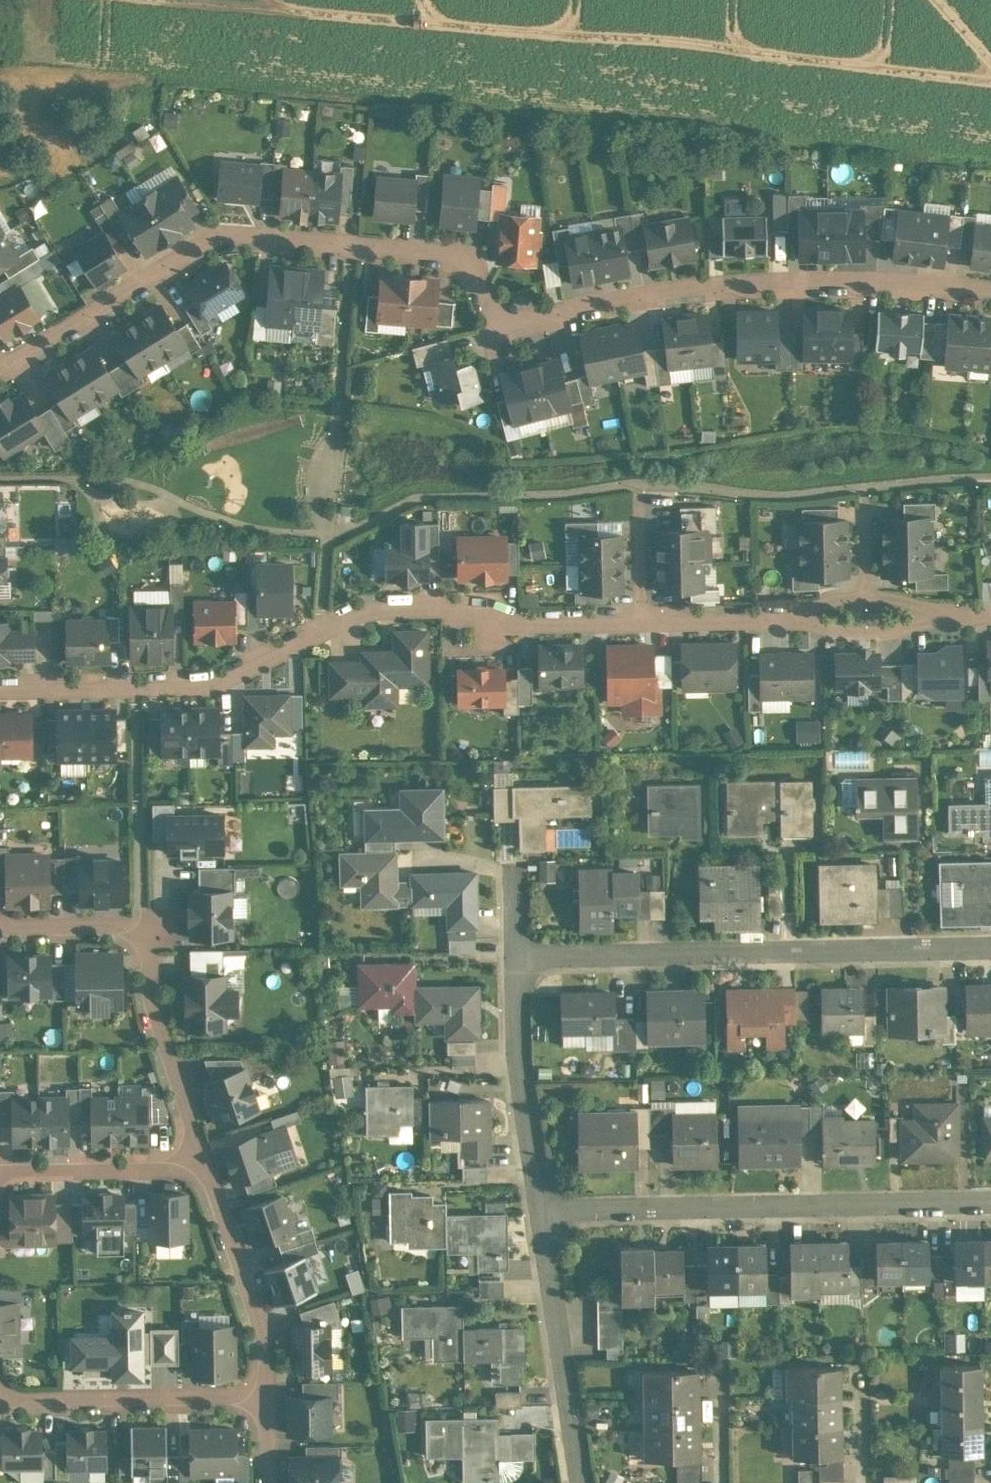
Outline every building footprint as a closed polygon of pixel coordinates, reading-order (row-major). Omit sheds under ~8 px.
[(177,111),(163,110),(162,122),(176,123),(177,111)] [(291,118),(279,117),(278,131),(290,132),(291,118)] [(138,140),(124,149),(129,157),(132,161),(145,153),(138,140)] [(366,141),(354,141),(352,156),(364,157),(366,141)] [(274,162),(261,160),(260,165),(261,165),(259,196),(271,197),(274,162)] [(260,165),(222,162),(219,196),(259,199),(259,196),(261,165),(260,165)] [(287,163),(274,162),(271,197),(283,198),(285,168),(286,168),(287,163)] [(354,165),(341,164),(340,173),(341,173),(338,211),(350,212),(354,165)] [(721,166),(708,166),(708,175),(721,175),(721,166)] [(286,168),(285,168),(283,198),(281,214),(295,215),(295,217),(305,218),(305,216),(309,216),(313,171),(286,168)] [(340,173),(313,171),(309,216),(313,217),(313,219),(323,220),(323,218),(337,219),(338,211),(341,173),(340,173)] [(429,174),(416,172),(416,179),(417,180),(414,209),(426,210),(429,174)] [(478,177),(445,175),(441,222),(474,225),(475,217),(476,198),(477,188),(478,177)] [(197,206),(178,176),(168,182),(187,213),(197,206)] [(416,179),(377,176),(374,216),(414,219),(414,209),(417,180),(416,179)] [(187,213),(168,182),(144,197),(170,239),(181,232),(181,231),(193,223),(187,213)] [(507,185),(493,184),(492,197),(506,198),(507,185)] [(492,189),(477,188),(476,198),(491,199),(492,189)] [(787,193),(773,194),(774,229),(788,229),(787,193)] [(806,210),(806,193),(787,193),(788,229),(800,229),(800,210),(806,210)] [(121,211),(112,195),(100,203),(105,211),(106,210),(111,219),(122,236),(132,230),(120,212),(121,211)] [(170,239),(144,197),(121,211),(120,212),(132,230),(146,252),(158,245),(159,246),(170,239)] [(491,199),(490,218),(503,220),(504,214),(505,214),(506,198),(492,197),(491,199)] [(490,218),(491,199),(476,198),(475,217),(490,218)] [(925,202),(924,214),(948,216),(949,213),(950,205),(925,202)] [(100,203),(91,209),(96,217),(105,211),(100,203)] [(884,205),(884,203),(860,204),(860,209),(862,209),(862,237),(880,237),(884,206),(884,205)] [(899,207),(884,205),(884,206),(880,237),(894,239),(898,211),(899,211),(899,207)] [(28,206),(16,213),(21,222),(33,214),(28,206)] [(860,209),(828,210),(828,258),(862,257),(862,237),(862,209),(860,209)] [(105,211),(96,217),(101,226),(111,219),(106,210),(105,211)] [(643,210),(631,213),(637,248),(649,246),(645,225),(643,210)] [(828,258),(828,210),(806,210),(800,210),(800,229),(800,258),(828,258)] [(899,211),(898,211),(894,239),(892,257),(918,260),(923,214),(899,211)] [(3,232),(10,228),(0,212),(0,227),(3,232)] [(631,213),(614,215),(616,227),(621,226),(625,250),(637,248),(631,213)] [(964,214),(949,213),(948,216),(949,217),(946,245),(960,246),(964,214)] [(505,214),(504,214),(503,220),(500,260),(532,263),(533,246),(539,246),(542,217),(505,214)] [(766,214),(722,215),(723,254),(767,253),(766,214)] [(924,214),(923,214),(918,260),(944,263),(946,245),(949,217),(948,216),(924,214)] [(976,216),(964,214),(960,246),(973,248),(976,223),(976,216)] [(645,225),(649,246),(652,263),(695,256),(688,218),(645,225)] [(111,219),(101,226),(104,231),(111,243),(122,236),(111,219)] [(976,223),(973,248),(971,265),(990,267),(990,225),(976,223)] [(568,226),(552,229),(559,264),(570,262),(566,236),(570,235),(568,226)] [(616,227),(593,231),(601,278),(629,273),(625,250),(621,226),(616,227)] [(104,231),(89,241),(87,238),(74,246),(96,283),(117,270),(115,267),(123,262),(111,243),(104,231)] [(601,278),(593,231),(570,235),(566,236),(570,262),(574,283),(601,278)] [(0,234),(0,267),(3,265),(18,256),(17,255),(3,232),(0,234)] [(33,245),(17,255),(18,256),(3,265),(9,275),(36,259),(39,257),(33,245)] [(53,251),(41,258),(47,268),(59,261),(53,251)] [(543,258),(545,282),(559,281),(557,257),(543,258)] [(9,275),(2,280),(9,291),(20,285),(34,276),(43,271),(36,259),(9,275)] [(226,262),(187,286),(196,301),(205,315),(244,291),(238,282),(239,279),(234,271),(231,271),(226,262)] [(268,302),(267,321),(290,323),(295,268),(272,265),(268,302)] [(323,270),(295,268),(290,323),(317,326),(318,326),(320,306),(323,270)] [(410,277),(382,275),(380,295),(378,318),(379,319),(406,321),(410,277)] [(20,285),(39,315),(49,309),(53,307),(34,276),(20,285)] [(438,279),(410,277),(406,321),(434,323),(436,300),(438,279)] [(0,297),(0,329),(5,336),(16,329),(18,331),(29,324),(28,322),(37,317),(39,315),(20,285),(9,291),(0,297)] [(380,295),(368,294),(366,329),(378,330),(379,319),(378,318),(380,295)] [(454,302),(436,300),(434,323),(452,325),(454,302)] [(196,301),(186,307),(202,333),(212,327),(205,315),(196,301)] [(267,321),(268,302),(256,301),(254,337),(289,339),(290,323),(267,321)] [(161,304),(138,318),(163,359),(186,345),(176,328),(161,304)] [(336,307),(320,306),(318,326),(317,326),(316,342),(333,343),(336,307)] [(39,315),(37,317),(44,329),(57,321),(49,309),(39,315)] [(828,309),(805,309),(805,332),(805,357),(806,357),(827,357),(828,309)] [(851,309),(828,309),(827,357),(849,358),(850,357),(851,331),(851,309)] [(922,313),(879,310),(879,309),(878,309),(875,348),(877,348),(877,347),(892,348),(891,353),(905,354),(905,349),(920,350),(920,351),(921,351),(923,321),(924,312),(923,312),(922,313)] [(776,310),(738,311),(738,358),(775,358),(776,358),(776,332),(776,310)] [(708,314),(686,316),(691,364),(712,361),(713,361),(711,341),(708,314)] [(972,316),(948,315),(947,322),(945,358),(944,363),(968,365),(972,316)] [(686,316),(664,319),(667,346),(669,366),(670,366),(691,364),(686,316)] [(972,316),(968,365),(990,366),(990,318),(972,316)] [(163,359),(138,318),(114,333),(129,357),(139,374),(140,373),(163,359)] [(935,321),(923,321),(921,351),(920,351),(920,356),(933,357),(935,321)] [(947,322),(935,321),(933,357),(945,358),(947,322)] [(187,322),(176,328),(186,345),(190,352),(191,352),(201,346),(200,344),(187,322)] [(636,323),(608,329),(618,375),(644,370),(645,369),(641,350),(636,323)] [(608,329),(581,334),(589,373),(590,381),(591,381),(618,375),(608,329)] [(863,331),(851,331),(850,357),(849,358),(849,367),(862,367),(863,331)] [(792,368),(792,332),(776,332),(776,358),(775,358),(775,368),(792,368)] [(805,332),(792,332),(792,368),(806,368),(806,357),(805,357),(805,332)] [(212,337),(200,344),(201,346),(207,354),(218,347),(212,337)] [(447,337),(412,347),(417,365),(423,363),(422,362),(451,355),(447,337)] [(723,339),(711,341),(713,361),(712,361),(714,377),(726,376),(723,339)] [(93,346),(69,360),(95,401),(118,387),(108,370),(93,346)] [(191,352),(197,361),(207,354),(201,346),(191,352)] [(667,346),(654,347),(659,383),(671,381),(670,366),(669,366),(667,346)] [(654,347),(641,350),(645,369),(644,370),(647,385),(659,383),(654,347)] [(451,355),(422,362),(423,363),(424,369),(425,369),(430,388),(434,386),(435,387),(439,386),(439,387),(441,386),(443,395),(458,391),(459,398),(461,404),(484,398),(474,361),(456,366),(453,354),(451,355)] [(129,357),(119,364),(133,387),(144,380),(140,373),(139,374),(129,357)] [(95,401),(69,360),(46,375),(61,399),(71,416),(72,415),(95,401)] [(557,360),(530,367),(542,413),(569,406),(568,403),(562,380),(557,360)] [(119,364),(108,370),(118,387),(122,394),(133,387),(119,364)] [(530,367),(502,374),(508,397),(515,421),(542,413),(530,367)] [(589,373),(577,376),(582,400),(583,400),(583,404),(595,401),(591,381),(590,381),(589,373)] [(577,376),(562,380),(568,403),(582,400),(577,376)] [(432,405),(459,398),(458,391),(443,395),(441,386),(439,387),(439,386),(435,387),(434,386),(430,388),(428,388),(432,405)] [(11,402),(7,397),(0,401),(0,445),(4,452),(44,428),(45,427),(37,414),(24,393),(11,402)] [(508,397),(497,400),(503,424),(515,421),(508,397)] [(71,416),(61,399),(51,406),(64,427),(65,429),(76,422),(72,415),(71,416)] [(582,400),(568,403),(569,406),(572,419),(586,416),(583,404),(583,400),(582,400)] [(64,427),(51,406),(37,414),(45,427),(44,428),(49,436),(64,427)] [(542,413),(546,429),(573,421),(572,419),(569,406),(542,413)] [(546,429),(542,413),(515,421),(519,436),(546,429)] [(64,427),(49,436),(55,447),(70,437),(65,429),(64,427)] [(520,438),(508,441),(511,454),(524,451),(520,438)] [(351,499),(339,498),(338,512),(350,513),(351,499)] [(935,501),(903,502),(904,518),(930,518),(931,519),(936,519),(935,501)] [(716,505),(680,506),(681,530),(710,530),(710,531),(717,531),(716,505)] [(838,507),(802,508),(802,520),(838,519),(838,507)] [(904,518),(882,518),(883,546),(931,545),(931,519),(930,518),(904,518)] [(802,520),(798,520),(799,548),(847,547),(846,519),(838,519),(802,520)] [(597,521),(565,521),(566,535),(580,535),(598,535),(597,521)] [(438,522),(425,522),(426,542),(427,542),(427,558),(439,558),(438,522)] [(681,530),(658,531),(658,562),(702,561),(710,561),(710,531),(710,530),(681,530)] [(598,535),(580,535),(580,563),(622,563),(622,534),(598,535)] [(505,537),(459,538),(460,576),(478,576),(479,579),(492,579),(492,576),(506,576),(506,573),(505,541),(505,537)] [(532,538),(522,545),(534,559),(543,552),(532,538)] [(749,544),(739,539),(732,551),(743,557),(749,544)] [(519,540),(505,541),(506,573),(519,572),(519,540)] [(426,542),(387,543),(388,577),(399,577),(400,581),(415,580),(415,576),(427,576),(427,558),(427,542),(426,542)] [(375,575),(386,575),(385,544),(374,544),(375,575)] [(931,545),(883,546),(883,574),(915,574),(932,573),(932,572),(931,545)] [(847,547),(799,548),(799,575),(800,576),(819,576),(847,575),(847,547)] [(310,562),(310,552),(298,552),(298,562),(310,562)] [(243,563),(243,553),(231,553),(231,563),(243,563)] [(110,556),(98,562),(104,574),(109,572),(116,568),(110,556)] [(702,561),(658,562),(659,590),(691,589),(703,589),(703,588),(702,561)] [(291,580),(291,563),(259,564),(259,588),(259,612),(263,612),(291,611),(291,594),(295,591),(295,583),(291,580)] [(622,563),(580,563),(581,590),(581,591),(611,591),(623,590),(622,563)] [(170,570),(170,582),(183,582),(183,570),(170,570)] [(948,572),(932,572),(932,573),(915,574),(916,589),(948,588),(948,572)] [(819,576),(800,576),(799,575),(792,575),(793,589),(819,589),(819,576)] [(183,582),(170,582),(171,604),(172,618),(184,617),(183,582)] [(983,585),(983,597),(990,597),(990,584),(983,585)] [(259,612),(259,588),(247,589),(247,591),(247,598),(248,622),(248,625),(263,624),(263,612),(259,612)] [(719,588),(703,588),(703,589),(691,589),(691,601),(719,601),(719,588)] [(541,608),(541,590),(520,590),(520,609),(541,608)] [(611,602),(611,591),(581,591),(581,590),(575,590),(575,603),(611,602)] [(247,591),(235,591),(235,599),(247,598),(247,591)] [(247,598),(235,599),(235,603),(235,622),(248,622),(247,598)] [(235,622),(235,603),(195,603),(196,637),(208,637),(208,639),(223,638),(223,636),(235,636),(235,622)] [(172,618),(171,604),(131,605),(132,659),(172,658),(172,618)] [(84,615),(80,619),(68,620),(68,660),(108,659),(108,640),(108,619),(107,619),(96,619),(91,615),(84,615)] [(120,615),(107,615),(107,619),(108,619),(108,640),(120,640),(120,615)] [(34,629),(8,630),(8,621),(0,621),(0,661),(8,661),(8,657),(34,656),(34,629)] [(395,631),(395,651),(363,651),(363,661),(364,693),(364,704),(384,703),(384,691),(396,691),(396,683),(428,682),(427,630),(395,631)] [(734,642),(683,643),(683,660),(684,683),(684,688),(735,687),(734,642)] [(653,644),(608,645),(609,701),(623,700),(624,709),(627,712),(660,712),(660,686),(660,680),(653,681),(653,654),(653,644)] [(582,645),(539,646),(540,683),(583,682),(582,645)] [(947,645),(948,653),(918,654),(918,663),(918,686),(935,695),(962,694),(961,645),(947,645)] [(861,653),(837,653),(837,687),(847,687),(847,690),(869,689),(869,686),(879,686),(879,664),(878,652),(870,653),(861,653)] [(671,660),(671,653),(653,654),(653,681),(660,680),(660,686),(672,685),(671,660)] [(812,653),(760,654),(761,673),(761,697),(762,697),(813,696),(812,653)] [(683,660),(671,660),(672,684),(684,683),(683,660)] [(363,661),(331,662),(332,694),(364,693),(363,661)] [(901,663),(879,664),(879,686),(888,686),(888,699),(902,699),(901,663)] [(918,663),(901,663),(902,699),(903,699),(903,698),(915,686),(918,686),(918,663)] [(990,663),(978,663),(979,699),(990,699),(990,693),(990,663)] [(532,666),(518,666),(518,676),(519,702),(533,702),(532,666)] [(487,669),(487,667),(475,667),(476,669),(459,669),(459,702),(503,701),(504,701),(504,677),(504,668),(487,669)] [(761,673),(748,674),(749,709),(762,709),(762,697),(761,697),(761,673)] [(518,676),(504,677),(504,701),(503,701),(504,713),(519,712),(519,702),(518,676)] [(291,732),(290,693),(244,694),(245,745),(274,745),(274,733),(291,732)] [(219,731),(218,707),(190,708),(191,752),(205,752),(218,752),(219,751),(219,731)] [(190,708),(162,708),(162,716),(163,752),(191,752),(190,708)] [(87,709),(58,710),(59,718),(59,750),(59,758),(87,757),(87,709)] [(115,717),(114,709),(87,709),(87,757),(115,757),(115,749),(115,717)] [(767,727),(766,713),(753,713),(754,727),(767,727)] [(31,714),(0,715),(0,753),(32,753),(31,714)] [(163,752),(162,716),(149,717),(149,752),(163,752)] [(127,717),(115,717),(115,749),(127,748),(127,717)] [(613,717),(602,725),(609,735),(621,727),(613,717)] [(59,718),(46,718),(47,750),(59,750),(59,718)] [(795,718),(795,739),(819,739),(820,718),(795,718)] [(739,725),(727,731),(733,742),(745,736),(739,725)] [(883,738),(893,746),(901,735),(891,727),(883,738)] [(233,763),(233,731),(219,731),(219,751),(218,752),(218,763),(233,763)] [(981,733),(981,744),(990,743),(990,732),(981,733)] [(555,733),(542,733),(542,746),(555,746),(555,733)] [(191,752),(191,764),(205,764),(205,752),(191,752)] [(915,771),(895,771),(896,779),(916,779),(915,771)] [(494,787),(514,786),(514,772),(494,772),(494,787)] [(492,773),(480,774),(480,788),(492,787),(492,773)] [(896,779),(858,780),(856,777),(845,777),(842,780),(843,802),(846,804),(853,804),(853,805),(856,805),(856,806),(859,806),(859,811),(884,810),(884,835),(917,835),(916,779),(896,779)] [(810,781),(728,782),(729,832),(810,831),(810,781)] [(700,783),(647,784),(648,830),(680,829),(680,837),(701,837),(700,783)] [(589,785),(514,786),(515,813),(523,813),(523,819),(520,819),(521,847),(544,846),(544,813),(590,812),(589,785)] [(515,813),(514,786),(494,787),(495,814),(515,813)] [(442,788),(402,789),(402,819),(389,819),(388,808),(366,808),(366,837),(395,837),(431,836),(431,828),(432,828),(432,825),(428,825),(427,819),(443,819),(442,788)] [(174,802),(153,803),(153,839),(168,838),(168,814),(175,814),(174,802)] [(988,804),(954,805),(955,830),(947,830),(947,832),(984,832),(985,838),(990,837),(990,804),(988,804)] [(712,809),(702,809),(702,827),(712,827),(712,809)] [(175,814),(168,814),(168,838),(168,851),(180,851),(180,854),(198,854),(198,851),(223,851),(223,814),(175,814)] [(558,843),(588,844),(589,830),(559,828),(558,843)] [(395,849),(395,837),(366,837),(367,849),(395,849)] [(956,837),(932,838),(933,851),(957,850),(956,837)] [(823,853),(822,839),(810,839),(811,853),(823,853)] [(9,845),(0,845),(0,869),(8,869),(8,854),(9,854),(9,845)] [(367,849),(341,850),(342,882),(362,882),(363,904),(397,903),(396,881),(395,849),(367,849)] [(9,854),(8,854),(8,869),(9,903),(49,902),(48,892),(48,856),(48,854),(9,854)] [(64,856),(48,856),(48,892),(65,892),(64,856)] [(81,856),(64,856),(65,892),(81,891),(81,860),(81,856)] [(109,859),(109,856),(93,856),(93,860),(81,860),(81,891),(81,904),(93,904),(93,906),(109,905),(109,903),(121,903),(121,859),(109,859)] [(556,860),(540,860),(540,870),(556,870),(556,860)] [(940,862),(942,923),(990,922),(990,861),(940,862)] [(875,864),(821,865),(822,905),(833,904),(834,920),(876,919),(876,913),(875,888),(875,864)] [(234,866),(235,874),(259,874),(259,865),(234,866)] [(234,866),(199,866),(199,890),(231,890),(231,891),(235,891),(235,874),(234,866)] [(757,866),(701,867),(701,908),(716,908),(717,927),(758,927),(757,866)] [(637,872),(610,872),(610,869),(581,869),(582,916),(611,915),(611,912),(637,912),(638,912),(637,892),(637,872)] [(556,870),(540,870),(540,880),(556,880),(556,870)] [(476,871),(412,873),(412,880),(413,903),(448,902),(448,912),(449,926),(475,925),(477,925),(476,871)] [(660,874),(649,874),(649,892),(660,892),(660,874)] [(412,880),(396,881),(397,903),(413,903),(412,880)] [(781,887),(769,887),(770,914),(782,914),(781,887)] [(890,913),(889,887),(875,888),(876,913),(890,913)] [(901,887),(889,887),(890,913),(902,913),(901,887)] [(231,891),(231,890),(199,890),(191,890),(191,906),(189,906),(189,920),(191,920),(192,936),(232,936),(231,891)] [(650,916),(649,892),(637,892),(638,912),(637,912),(637,916),(650,916)] [(660,892),(649,892),(650,916),(663,916),(663,892),(660,892)] [(448,902),(413,903),(413,913),(448,912),(448,902)] [(475,925),(449,926),(449,938),(475,937),(475,925)] [(475,937),(449,938),(450,951),(475,951),(475,937)] [(435,952),(450,951),(449,938),(434,938),(435,952)] [(224,974),(224,948),(190,948),(191,975),(224,974)] [(122,967),(121,953),(77,954),(77,962),(78,968),(122,967)] [(50,962),(50,954),(9,955),(10,994),(49,993),(50,993),(50,962)] [(66,998),(65,962),(50,962),(50,993),(49,993),(49,998),(66,998)] [(66,998),(78,998),(78,968),(77,962),(65,962),(66,998)] [(414,962),(359,964),(360,985),(360,1003),(379,1003),(394,1003),(394,1010),(415,1009),(414,962)] [(122,1004),(122,967),(78,968),(78,998),(78,999),(77,999),(77,1002),(78,1002),(78,1005),(91,1004),(92,1009),(108,1009),(108,1004),(122,1004)] [(191,975),(186,975),(187,1028),(225,1027),(225,1013),(237,1013),(237,989),(225,989),(224,974),(191,975)] [(340,1004),(360,1003),(360,985),(339,986),(340,1004)] [(478,985),(426,987),(427,1013),(447,1013),(447,1035),(479,1035),(478,985)] [(966,986),(967,1030),(990,1030),(990,985),(966,986)] [(942,986),(890,987),(890,1032),(911,1032),(911,1029),(941,1028),(943,1028),(943,1014),(942,986)] [(863,988),(821,989),(822,1031),(863,1030),(864,1030),(863,1015),(863,988)] [(783,989),(727,990),(728,1031),(744,1031),(767,1030),(767,1045),(784,1045),(784,1020),(783,989)] [(784,1020),(809,1020),(808,989),(783,989),(784,1020)] [(702,991),(648,992),(649,1018),(649,1034),(651,1034),(681,1033),(681,1039),(703,1039),(702,991)] [(614,993),(562,993),(563,1031),(585,1030),(613,1030),(614,1030),(614,1019),(614,993)] [(394,1010),(394,1003),(379,1003),(379,1024),(394,1023),(394,1010)] [(955,1014),(943,1014),(943,1028),(941,1028),(941,1042),(956,1042),(955,1014)] [(876,1044),(875,1015),(863,1015),(864,1030),(863,1030),(863,1044),(876,1044)] [(635,1018),(614,1019),(614,1030),(613,1030),(613,1049),(636,1048),(635,1018)] [(649,1034),(649,1018),(635,1018),(636,1048),(651,1048),(651,1034),(649,1034)] [(585,1030),(563,1031),(563,1045),(586,1044),(585,1030)] [(586,1044),(586,1049),(613,1049),(613,1030),(585,1030),(586,1044)] [(728,1031),(728,1048),(744,1048),(744,1031),(728,1031)] [(328,1039),(333,1059),(341,1057),(336,1037),(328,1039)] [(475,1039),(447,1040),(448,1052),(452,1052),(475,1052),(475,1051),(475,1039)] [(475,1052),(452,1052),(453,1064),(476,1064),(475,1052)] [(244,1067),(240,1057),(204,1058),(211,1078),(244,1067)] [(211,1078),(204,1081),(208,1095),(206,1096),(210,1109),(213,1108),(218,1122),(259,1109),(245,1067),(244,1067),(211,1078)] [(463,1078),(449,1076),(447,1089),(461,1091),(463,1078)] [(650,1094),(663,1094),(663,1079),(650,1079),(650,1094)] [(412,1084),(367,1085),(368,1132),(389,1131),(389,1121),(412,1121),(411,1095),(412,1084)] [(92,1085),(79,1086),(80,1122),(80,1123),(92,1122),(91,1096),(92,1096),(92,1085)] [(168,1121),(156,1085),(142,1085),(142,1096),(147,1096),(148,1121),(168,1121)] [(79,1086),(66,1087),(66,1096),(67,1096),(68,1122),(80,1122),(79,1086)] [(14,1089),(0,1089),(0,1125),(14,1125),(13,1097),(15,1097),(14,1089)] [(15,1097),(13,1097),(14,1125),(14,1143),(40,1142),(39,1096),(15,1097)] [(66,1096),(39,1096),(40,1142),(68,1142),(68,1122),(67,1096),(66,1096)] [(120,1141),(119,1096),(92,1096),(91,1096),(92,1122),(92,1141),(120,1141)] [(142,1096),(119,1096),(120,1141),(148,1141),(148,1121),(147,1096),(142,1096)] [(429,1097),(412,1097),(412,1121),(430,1121),(429,1100),(429,1097)] [(489,1099),(429,1100),(430,1121),(430,1131),(444,1130),(444,1135),(447,1135),(447,1130),(467,1130),(467,1152),(467,1154),(486,1153),(491,1153),(489,1099)] [(927,1103),(927,1119),(903,1119),(901,1119),(902,1139),(902,1159),(958,1158),(957,1102),(927,1103)] [(795,1105),(741,1107),(741,1119),(780,1118),(780,1116),(796,1116),(795,1105)] [(809,1105),(795,1105),(796,1116),(797,1116),(798,1134),(810,1133),(809,1105)] [(823,1105),(809,1105),(810,1133),(823,1133),(823,1118),(823,1117),(823,1105)] [(649,1106),(630,1106),(630,1113),(633,1113),(633,1147),(650,1147),(650,1133),(649,1106)] [(674,1114),(674,1106),(649,1106),(650,1133),(673,1133),(673,1114),(674,1114)] [(630,1113),(590,1114),(591,1133),(585,1133),(586,1166),(634,1165),(633,1147),(633,1113),(630,1113)] [(674,1114),(673,1114),(673,1133),(674,1164),(716,1163),(715,1113),(674,1114)] [(903,1115),(889,1116),(890,1140),(902,1139),(901,1119),(903,1119),(903,1115)] [(780,1118),(741,1119),(742,1163),(798,1161),(798,1134),(797,1116),(796,1116),(780,1116),(780,1118)] [(874,1121),(843,1121),(843,1117),(823,1117),(823,1118),(823,1133),(824,1161),(875,1160),(874,1121)] [(285,1125),(223,1146),(235,1182),(244,1179),(272,1169),(297,1161),(285,1125)] [(486,1153),(467,1154),(467,1152),(462,1153),(462,1166),(487,1165),(486,1153)] [(487,1165),(462,1166),(463,1178),(487,1177),(487,1165)] [(272,1169),(244,1179),(248,1192),(277,1183),(272,1169)] [(111,1191),(97,1192),(97,1195),(84,1195),(84,1202),(84,1231),(85,1231),(97,1231),(97,1235),(111,1235),(111,1231),(123,1231),(124,1231),(124,1201),(124,1194),(110,1194),(111,1191)] [(446,1202),(431,1202),(431,1194),(410,1195),(410,1191),(391,1191),(391,1222),(386,1222),(387,1238),(409,1238),(409,1244),(447,1244),(446,1214),(446,1202)] [(186,1238),(186,1192),(151,1193),(152,1201),(152,1237),(152,1239),(156,1239),(184,1238),(186,1238)] [(54,1202),(54,1194),(12,1195),(12,1226),(2,1226),(2,1240),(3,1241),(55,1240),(55,1238),(54,1202)] [(282,1194),(243,1207),(256,1245),(277,1238),(294,1232),(294,1231),(290,1219),(294,1218),(290,1205),(286,1207),(282,1194)] [(136,1231),(136,1201),(124,1201),(124,1231),(123,1231),(136,1231)] [(136,1231),(136,1237),(152,1237),(152,1201),(136,1201),(136,1231)] [(72,1202),(54,1202),(55,1238),(73,1238),(72,1232),(72,1202)] [(84,1231),(84,1202),(72,1202),(72,1232),(85,1232),(85,1231),(84,1231)] [(507,1267),(506,1213),(446,1214),(447,1244),(479,1243),(479,1268),(503,1267),(507,1267)] [(294,1231),(294,1232),(277,1238),(280,1249),(315,1238),(315,1237),(311,1225),(294,1231)] [(184,1238),(156,1239),(156,1252),(184,1252),(184,1238)] [(315,1238),(280,1249),(284,1260),(305,1253),(305,1255),(319,1250),(315,1238)] [(983,1239),(955,1240),(955,1254),(955,1278),(955,1279),(984,1279),(983,1239)] [(903,1277),(902,1241),(876,1241),(876,1256),(877,1278),(878,1278),(903,1277)] [(928,1241),(902,1241),(903,1277),(929,1277),(929,1255),(928,1241)] [(848,1242),(818,1243),(819,1291),(848,1290),(847,1285),(849,1285),(849,1266),(848,1242)] [(818,1243),(790,1244),(790,1273),(791,1293),(819,1293),(819,1291),(818,1243)] [(766,1244),(737,1245),(738,1289),(767,1288),(767,1274),(766,1244)] [(738,1289),(737,1245),(708,1245),(708,1276),(708,1289),(738,1289)] [(654,1246),(621,1247),(621,1292),(622,1302),(655,1301),(654,1287),(654,1250),(654,1246)] [(684,1249),(654,1250),(654,1287),(683,1287),(684,1287),(684,1277),(684,1249)] [(284,1260),(263,1267),(268,1281),(271,1280),(274,1289),(271,1290),(275,1303),(278,1303),(279,1305),(296,1299),(295,1297),(317,1290),(305,1255),(305,1253),(284,1260)] [(955,1254),(943,1254),(943,1255),(943,1277),(943,1279),(955,1278),(955,1254)] [(943,1277),(943,1255),(929,1255),(929,1277),(943,1277)] [(876,1256),(861,1257),(861,1265),(861,1286),(878,1286),(878,1278),(877,1278),(876,1256)] [(361,1265),(349,1267),(351,1282),(363,1280),(361,1265)] [(861,1265),(849,1266),(849,1285),(847,1285),(848,1290),(848,1296),(861,1296),(861,1286),(861,1265)] [(503,1267),(479,1268),(479,1279),(503,1279),(503,1267)] [(767,1274),(767,1288),(767,1302),(779,1302),(778,1273),(767,1274)] [(790,1273),(778,1273),(779,1302),(792,1302),(791,1293),(790,1273)] [(684,1287),(683,1287),(684,1301),(696,1300),(696,1276),(684,1277),(684,1287)] [(696,1276),(696,1300),(696,1303),(709,1303),(708,1289),(708,1276),(696,1276)] [(503,1279),(479,1279),(480,1291),(479,1296),(503,1295),(503,1279)] [(23,1284),(0,1285),(0,1301),(11,1301),(23,1301),(23,1284)] [(622,1302),(621,1292),(597,1293),(598,1309),(622,1308),(622,1302)] [(334,1299),(300,1310),(304,1324),(329,1324),(329,1326),(342,1325),(334,1299)] [(14,1343),(15,1343),(15,1330),(18,1327),(18,1318),(15,1314),(11,1314),(11,1301),(0,1301),(0,1343),(14,1343)] [(462,1304),(402,1305),(403,1336),(440,1335),(440,1358),(464,1358),(463,1328),(462,1304)] [(114,1310),(115,1336),(74,1337),(74,1362),(83,1362),(84,1373),(115,1373),(115,1375),(142,1375),(141,1361),(151,1361),(150,1329),(141,1330),(141,1309),(131,1310),(131,1307),(124,1308),(124,1310),(114,1310)] [(622,1308),(598,1309),(598,1322),(622,1322),(622,1308)] [(199,1318),(181,1318),(182,1340),(193,1340),(193,1325),(200,1325),(199,1318)] [(507,1322),(499,1322),(499,1327),(463,1328),(464,1358),(495,1357),(496,1381),(520,1381),(520,1362),(524,1362),(523,1327),(507,1327),(507,1322)] [(622,1322),(598,1322),(598,1334),(622,1334),(622,1322)] [(200,1325),(193,1325),(193,1340),(194,1374),(234,1373),(233,1324),(200,1325)] [(329,1326),(329,1324),(304,1324),(295,1324),(295,1369),(330,1368),(329,1326)] [(178,1326),(150,1326),(150,1329),(151,1361),(151,1362),(179,1362),(178,1326)] [(622,1334),(598,1334),(598,1346),(607,1346),(622,1346),(622,1334)] [(14,1343),(0,1343),(0,1351),(14,1351),(14,1343)] [(623,1356),(622,1346),(607,1346),(607,1357),(623,1356)] [(980,1364),(942,1365),(942,1366),(943,1395),(980,1394),(980,1366),(980,1364)] [(838,1366),(788,1367),(774,1367),(775,1397),(794,1397),(838,1396),(838,1366)] [(696,1368),(646,1369),(646,1399),(696,1398),(696,1368)] [(339,1396),(338,1380),(302,1380),(303,1396),(329,1396),(339,1396)] [(520,1391),(496,1391),(497,1405),(521,1405),(520,1391)] [(981,1422),(980,1394),(943,1395),(943,1423),(943,1424),(981,1423),(981,1422)] [(329,1396),(303,1396),(289,1396),(290,1432),(329,1432),(329,1396)] [(838,1396),(794,1397),(795,1426),(839,1425),(838,1396)] [(696,1398),(646,1399),(647,1428),(697,1427),(696,1398)] [(397,1427),(417,1427),(417,1405),(397,1405),(397,1427)] [(497,1417),(427,1418),(428,1454),(463,1453),(464,1480),(498,1479),(501,1479),(511,1478),(515,1475),(519,1472),(521,1468),(522,1463),(522,1457),(511,1457),(511,1433),(497,1433),(497,1417)] [(981,1423),(943,1424),(944,1452),(943,1452),(943,1454),(949,1454),(974,1453),(982,1453),(981,1452),(981,1424),(981,1423)] [(165,1424),(165,1425),(133,1425),(132,1424),(131,1424),(131,1456),(131,1472),(131,1474),(133,1474),(133,1473),(149,1473),(150,1481),(167,1480),(167,1455),(167,1424),(165,1424)] [(839,1425),(795,1426),(796,1456),(819,1455),(840,1455),(840,1454),(839,1425)] [(29,1429),(29,1426),(15,1427),(15,1430),(3,1430),(3,1435),(3,1464),(3,1466),(42,1466),(42,1429),(29,1429)] [(93,1428),(93,1426),(81,1426),(81,1428),(67,1428),(67,1440),(67,1469),(68,1469),(107,1468),(107,1428),(93,1428)] [(236,1453),(235,1427),(191,1428),(192,1454),(192,1472),(193,1472),(235,1472),(236,1471),(236,1453)] [(697,1427),(647,1428),(648,1458),(678,1458),(697,1457),(697,1456),(697,1427)] [(533,1432),(511,1433),(511,1457),(522,1457),(534,1456),(533,1432)] [(67,1469),(67,1440),(55,1440),(55,1448),(55,1476),(69,1476),(68,1469),(67,1469)] [(342,1457),(342,1444),(306,1444),(306,1456),(338,1456),(338,1457),(342,1457)] [(55,1476),(55,1448),(44,1448),(44,1476),(55,1476)] [(249,1453),(236,1453),(236,1471),(235,1472),(235,1482),(249,1482),(249,1453)] [(974,1465),(974,1453),(949,1454),(950,1465),(974,1465)] [(179,1482),(179,1454),(167,1455),(167,1480),(167,1482),(179,1482)] [(179,1454),(179,1482),(193,1482),(193,1472),(192,1472),(192,1454),(179,1454)] [(840,1455),(819,1455),(819,1467),(843,1467),(843,1454),(840,1454),(840,1455)] [(120,1472),(131,1472),(131,1456),(119,1456),(120,1472)] [(338,1456),(306,1456),(290,1457),(290,1482),(338,1482),(338,1457),(338,1456)] [(697,1456),(697,1457),(678,1458),(678,1469),(702,1469),(702,1456),(697,1456)] [(974,1477),(974,1465),(950,1465),(950,1477),(974,1477)] [(843,1467),(819,1467),(820,1479),(844,1479),(843,1467)] [(812,1468),(798,1469),(798,1482),(812,1482),(812,1468)] [(702,1481),(702,1469),(678,1469),(678,1481),(702,1481)] [(884,1473),(885,1482),(917,1482),(916,1472),(884,1473)] [(131,1482),(150,1482),(150,1481),(149,1473),(133,1473),(133,1474),(131,1474),(131,1482)]
